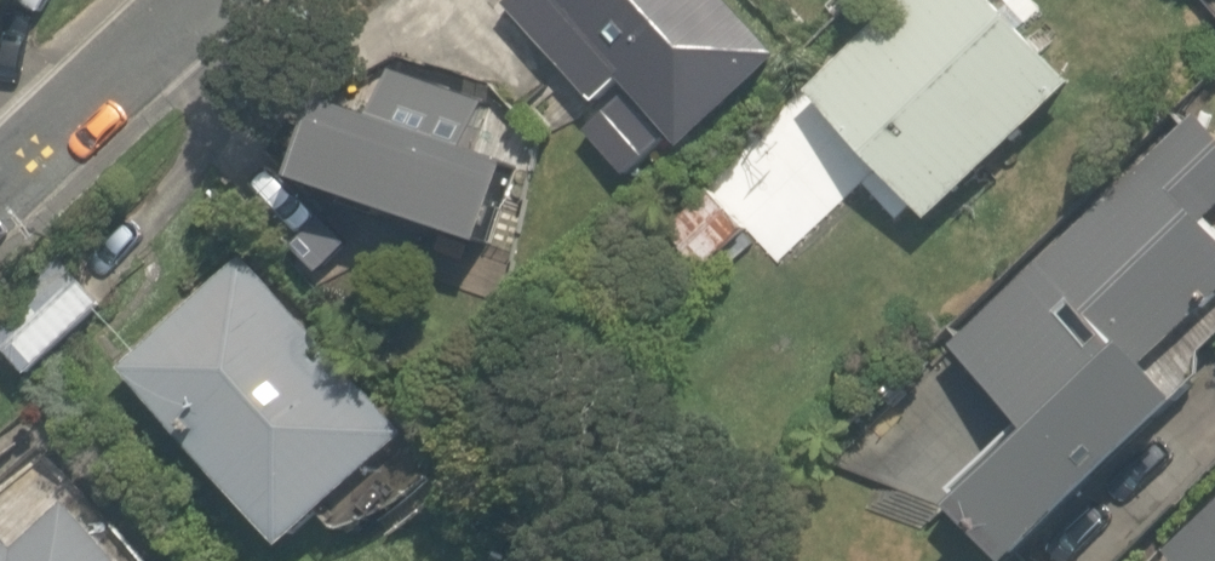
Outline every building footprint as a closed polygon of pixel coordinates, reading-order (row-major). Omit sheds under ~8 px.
[(759,29),(732,0),(514,0),(507,7),(554,58),(560,52),(574,67),(593,50),(659,121),(759,29)] [(934,221),(1077,85),(996,0),(905,0),(810,90),(934,221)] [(360,125),(337,201),(507,252),(529,179),(482,165),(503,96),(403,67),(383,132),(360,125)] [(637,180),(666,154),(659,147),(667,140),(627,98),(587,135),(628,177),(631,174),(637,180)] [(1196,118),(954,348),(1025,423),(954,491),(970,508),(959,518),(999,560),(1031,560),(1190,410),(1149,366),(1214,304),(1214,241),(1200,225),(1214,210),(1214,138),(1196,118)] [(668,225),(707,268),(749,231),(709,187),(668,225)] [(120,365),(294,552),(418,436),(244,250),(120,365)] [(105,305),(62,260),(0,319),(0,340),(33,375),(105,305)] [(70,501),(19,548),(2,530),(0,531),(0,560),(125,560),(70,501)]
